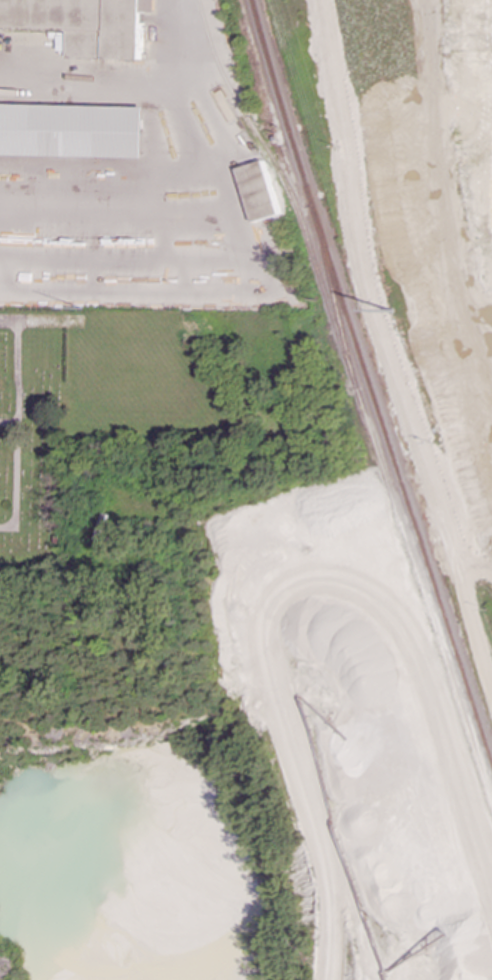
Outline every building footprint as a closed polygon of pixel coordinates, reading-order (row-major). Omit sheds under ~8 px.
[(69,30),(68,57),(143,60),(145,12),(156,12),(156,0),(0,0),(0,28),(69,30)] [(146,107),(0,104),(0,155),(145,158),(146,107)] [(254,223),(282,215),(266,160),(239,168),(254,223)]
